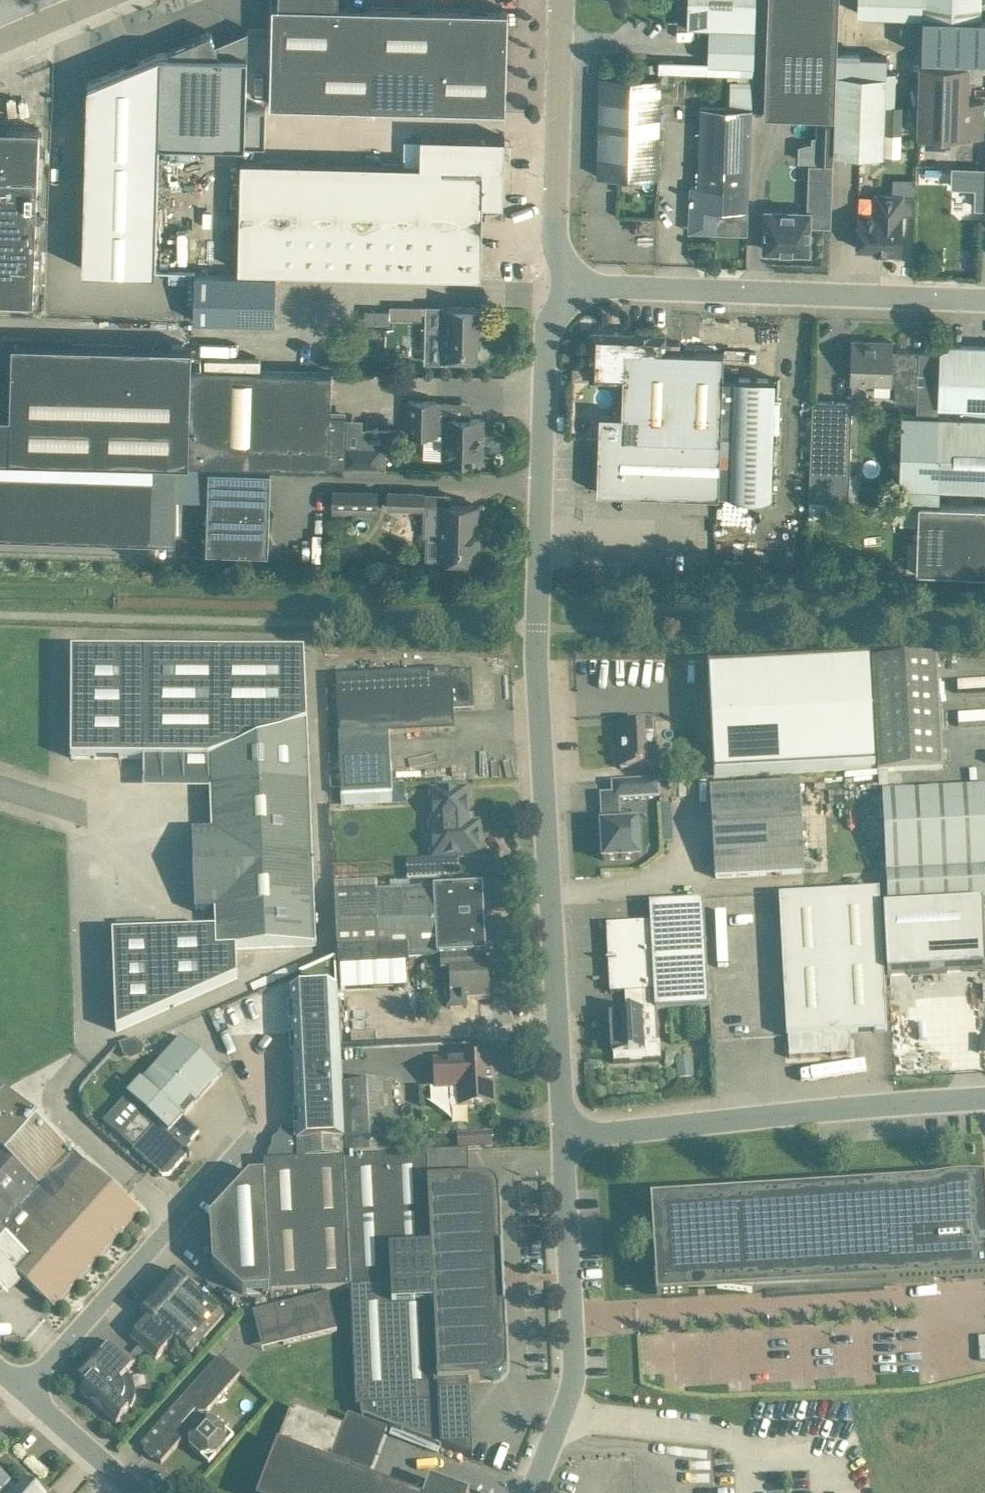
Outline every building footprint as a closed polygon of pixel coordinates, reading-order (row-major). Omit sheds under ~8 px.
[(339,0),(279,0),(279,3),(273,3),(270,103),(506,109),(508,9),(339,5),(339,0)] [(717,0),(688,0),(688,7),(681,7),(681,24),(716,25),(717,0)] [(756,0),(717,0),(716,25),(734,26),(733,63),(754,63),(756,0)] [(765,114),(835,117),(837,53),(839,0),(769,0),(765,114)] [(857,14),(922,16),(923,0),(858,0),(857,14)] [(923,16),(922,54),(980,56),(981,0),(923,0),(922,16),(923,16)] [(83,268),(155,270),(159,141),(266,143),(267,107),(247,107),(248,54),(221,53),(211,31),(88,82),(83,268)] [(887,55),(837,53),(835,117),(835,123),(835,132),(834,152),(900,154),(902,105),(886,104),(887,55)] [(982,136),(983,100),(967,100),(968,64),(920,62),(918,134),(982,136)] [(659,177),(661,76),(600,74),(597,175),(659,177)] [(730,105),(752,105),(752,84),(730,84),(730,105)] [(701,105),(698,186),(750,187),(753,107),(701,105)] [(835,132),(835,123),(817,122),(817,136),(813,136),(813,144),(808,144),(800,146),(799,159),(834,161),(834,152),(835,132)] [(0,126),(0,315),(44,317),(45,289),(34,289),(40,128),(0,126)] [(481,276),(483,202),(503,202),(505,136),(421,134),(420,163),(241,159),(238,269),(481,276)] [(808,212),(767,211),(765,249),(788,250),(788,253),(801,253),(801,250),(808,250),(809,224),(830,224),(832,164),(810,164),(808,212)] [(974,205),(984,206),(984,166),(975,166),(975,184),(974,205)] [(963,190),(963,171),(947,171),(947,190),(963,190)] [(750,187),(698,186),(691,185),(689,224),(718,225),(736,208),(749,209),(750,187)] [(858,212),(857,247),(877,248),(877,244),(885,244),(885,253),(902,253),(903,213),(915,214),(915,194),(894,193),(876,192),(875,212),(858,212)] [(275,322),(277,275),(195,272),(194,320),(275,322)] [(423,306),(364,305),(364,320),(422,321),(423,306)] [(426,329),(425,360),(441,361),(477,362),(478,329),(485,330),(486,306),(443,305),(442,330),(426,329)] [(663,380),(665,341),(665,333),(592,330),(591,378),(623,379),(663,380)] [(9,457),(154,461),(178,462),(190,462),(190,461),(250,463),(345,466),(346,445),(347,417),(347,416),(331,415),(332,372),(192,368),(192,346),(32,342),(33,335),(0,335),(0,366),(12,366),(11,380),(11,412),(0,412),(0,457),(9,457)] [(897,353),(892,352),(893,341),(853,340),(851,382),(891,383),(891,380),(896,380),(895,401),(917,401),(919,350),(897,349),(897,353)] [(771,499),(776,378),(723,376),(724,352),(680,351),(680,342),(665,341),(663,380),(623,379),(622,414),(600,413),(597,491),(727,496),(727,497),(771,499)] [(941,343),(938,406),(984,407),(984,345),(941,343)] [(446,418),(437,418),(437,400),(409,399),(408,432),(436,433),(436,431),(445,432),(444,458),(482,459),(483,425),(480,425),(480,418),(446,417),(446,418)] [(849,500),(853,400),(813,399),(809,499),(849,500)] [(984,489),(984,417),(902,414),(900,486),(984,489)] [(346,445),(345,466),(382,467),(383,446),(346,445)] [(176,536),(178,462),(154,461),(9,457),(0,457),(0,533),(176,536)] [(269,551),(271,469),(209,467),(207,549),(269,551)] [(872,486),(872,500),(890,500),(890,487),(872,486)] [(333,487),(332,511),(378,512),(378,489),(333,487)] [(424,507),(424,491),(388,490),(388,506),(424,507)] [(919,502),(918,543),(907,543),(906,570),(984,573),(984,505),(919,502)] [(479,507),(424,507),(424,559),(479,559),(479,542),(476,541),(479,507)] [(72,759),(144,760),(209,760),(212,831),(213,844),(193,844),(195,900),(215,899),(216,931),(113,935),(117,1032),(237,979),(236,951),(316,947),(305,653),(145,652),(72,652),(72,759)] [(878,772),(923,770),(943,769),(938,657),(872,660),(878,772)] [(870,660),(708,669),(714,778),(876,770),(870,660)] [(452,673),(452,671),(336,677),(342,797),(343,809),(393,806),(390,735),(455,732),(454,712),(474,711),(472,672),(452,673)] [(621,770),(657,768),(655,722),(619,724),(621,770)] [(612,783),(612,784),(613,795),(601,796),(603,825),(601,825),(603,861),(639,859),(637,823),(620,824),(619,801),(660,799),(659,781),(612,783)] [(716,879),(805,874),(800,784),(711,789),(716,879)] [(883,793),(888,906),(984,902),(984,788),(883,793)] [(467,791),(429,794),(431,834),(437,834),(438,858),(481,856),(480,824),(468,825),(468,817),(470,817),(470,812),(468,812),(467,791)] [(406,861),(407,880),(422,879),(421,860),(406,861)] [(338,963),(439,958),(485,956),(487,956),(483,888),(377,893),(377,883),(336,885),(338,956),(338,963)] [(851,1056),(850,1034),(887,1032),(879,891),(780,897),(787,1038),(788,1038),(789,1059),(851,1056)] [(710,1007),(704,902),(650,905),(651,923),(607,926),(609,961),(607,962),(607,963),(609,963),(611,994),(655,992),(656,1010),(710,1007)] [(888,976),(984,971),(984,938),(983,904),(884,910),(888,976)] [(752,905),(751,913),(774,915),(775,906),(752,905)] [(485,956),(439,958),(441,973),(449,972),(450,988),(446,988),(447,1010),(468,1009),(467,1001),(491,1000),(490,980),(486,980),(485,956)] [(315,1069),(341,1067),(336,959),(291,978),(291,990),(295,1070),(315,1069)] [(615,1064),(661,1062),(660,1042),(645,1043),(643,1011),(611,1013),(613,1055),(614,1055),(615,1064)] [(933,1073),(932,1032),(892,1033),(893,1074),(933,1073)] [(168,1135),(184,1118),(222,1075),(181,1038),(127,1097),(143,1112),(168,1135)] [(495,1107),(492,1059),(458,1060),(458,1062),(434,1063),(436,1090),(459,1088),(460,1109),(495,1107)] [(678,1080),(695,1078),(693,1062),(676,1065),(678,1080)] [(342,1086),(341,1067),(315,1069),(295,1070),(298,1129),(281,1129),(277,1138),(272,1146),(268,1156),(268,1161),(345,1157),(342,1086)] [(342,1086),(345,1157),(345,1159),(394,1156),(391,1084),(342,1086)] [(126,1200),(71,1150),(72,1149),(7,1091),(0,1098),(0,1291),(15,1275),(55,1310),(141,1213),(126,1200)] [(168,1135),(143,1112),(125,1131),(125,1138),(135,1147),(133,1150),(163,1177),(169,1177),(188,1156),(190,1158),(193,1155),(186,1149),(200,1133),(184,1118),(168,1135)] [(456,1151),(492,1149),(492,1132),(456,1134),(456,1151)] [(345,1159),(345,1157),(268,1161),(268,1162),(264,1163),(265,1178),(250,1179),(211,1221),(213,1268),(243,1295),(271,1293),(350,1289),(356,1408),(361,1408),(361,1418),(397,1431),(442,1448),(472,1460),(473,1461),(469,1383),(494,1382),(501,1380),(506,1374),(508,1367),(505,1311),(506,1310),(503,1251),(502,1251),(500,1224),(501,1224),(500,1208),(499,1194),(497,1187),(491,1183),(484,1181),(470,1182),(468,1154),(468,1152),(420,1155),(394,1156),(345,1159)] [(971,1181),(746,1195),(713,1203),(661,1208),(662,1226),(657,1272),(658,1299),(690,1297),(689,1286),(754,1293),(984,1279),(984,1240),(977,1225),(973,1225),(972,1201),(984,1200),(984,1180),(971,1181)] [(191,1355),(225,1317),(189,1285),(174,1272),(140,1309),(154,1321),(149,1326),(146,1323),(132,1339),(157,1361),(175,1341),(191,1355)] [(328,1295),(275,1308),(284,1345),(337,1332),(328,1295)] [(136,1365),(113,1344),(102,1357),(97,1352),(76,1375),(87,1385),(80,1392),(117,1425),(130,1410),(132,1408),(133,1406),(135,1403),(135,1400),(136,1398),(136,1395),(136,1392),(136,1389),(135,1386),(134,1384),(133,1381),(131,1379),(129,1377),(127,1375),(136,1365)] [(234,1437),(209,1414),(242,1377),(220,1358),(141,1447),(162,1465),(183,1441),(183,1433),(189,1433),(190,1448),(209,1465),(224,1450),(234,1437)] [(368,1479),(387,1431),(348,1417),(344,1427),(292,1408),(260,1492),(404,1492),(368,1479)] [(18,1490),(0,1476),(0,1492),(15,1492),(18,1490)] [(15,1492),(40,1492),(34,1487),(33,1488),(26,1482),(18,1490),(15,1492)] [(430,1482),(426,1492),(459,1492),(430,1482)]
